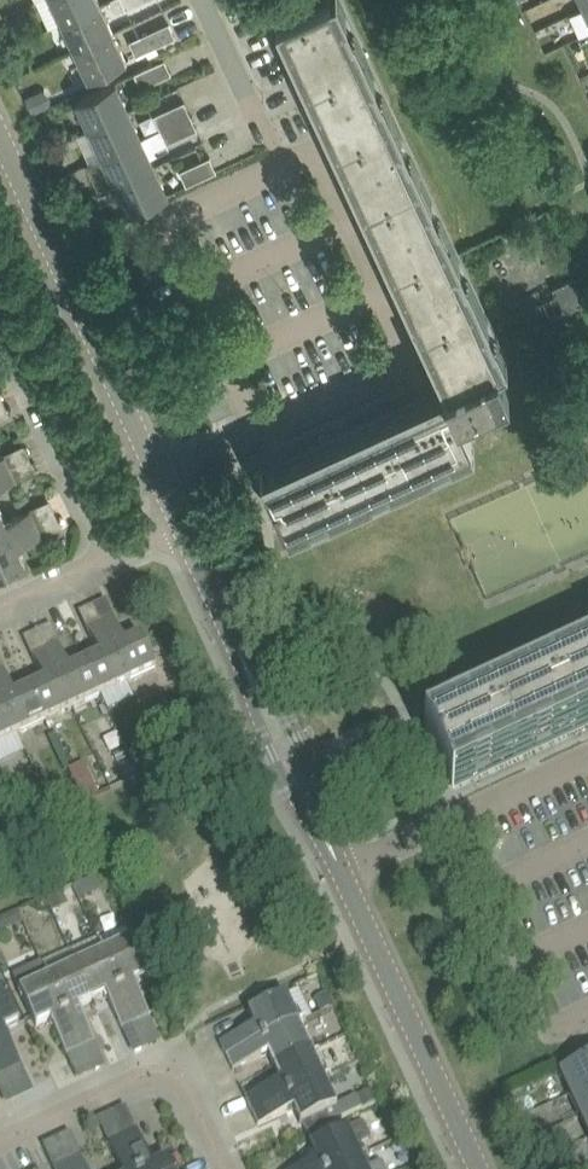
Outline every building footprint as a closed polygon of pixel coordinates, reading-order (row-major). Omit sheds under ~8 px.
[(61,22),(100,3),(99,0),(51,0),(61,22)] [(125,9),(143,0),(121,0),(125,9)] [(306,74),(447,379),(445,379),(447,383),(261,469),(286,521),(471,436),(456,405),(497,386),(486,362),(507,352),(344,0),(301,0),(277,11),(306,74)] [(100,3),(61,22),(74,49),(113,31),(100,3)] [(169,22),(138,37),(144,51),(176,36),(169,22)] [(127,60),(113,31),(74,49),(88,77),(127,60)] [(165,58),(133,73),(140,87),(171,73),(165,58)] [(115,81),(75,99),(88,128),(128,109),(115,81)] [(46,106),(38,90),(25,96),(33,112),(46,106)] [(184,100),(153,115),(160,129),(191,114),(184,100)] [(88,128),(101,156),(141,137),(128,109),(88,128)] [(191,114),(160,129),(166,143),(197,128),(191,114)] [(99,191),(114,184),(154,165),(141,137),(101,156),(86,163),(99,191)] [(210,156),(179,170),(186,184),(217,170),(210,156)] [(167,193),(154,165),(114,184),(127,212),(167,193)] [(73,202),(74,202),(83,198),(79,190),(70,194),(73,202)] [(96,209),(89,196),(79,201),(86,214),(96,209)] [(587,299),(576,276),(553,286),(555,292),(563,309),(563,310),(587,299)] [(20,327),(22,326),(16,311),(0,318),(0,335),(20,327)] [(9,412),(0,390),(0,416),(9,412)] [(8,447),(16,474),(34,469),(26,442),(8,447)] [(10,466),(4,453),(0,455),(0,471),(10,466)] [(10,466),(0,471),(0,486),(16,479),(10,466)] [(0,506),(0,539),(36,522),(30,509),(6,520),(0,506)] [(9,568),(25,560),(18,545),(42,534),(36,522),(0,539),(0,572),(9,568)] [(13,577),(30,570),(25,560),(9,568),(13,577)] [(114,621),(102,627),(128,683),(156,670),(141,637),(125,645),(114,621)] [(101,696),(128,683),(102,627),(89,633),(100,656),(85,663),(101,696)] [(73,709),(101,696),(85,663),(70,670),(59,647),(47,652),(73,709)] [(45,722),(73,709),(47,652),(34,658),(45,682),(30,689),(45,722)] [(425,733),(449,785),(587,720),(587,657),(425,733)] [(45,722),(30,689),(15,696),(4,672),(0,674),(0,697),(18,735),(45,722)] [(18,735),(0,697),(0,743),(18,735)] [(128,758),(124,750),(113,755),(117,763),(128,758)] [(82,802),(97,795),(83,764),(67,771),(82,802)] [(133,766),(122,771),(127,781),(138,775),(133,766)] [(61,812),(80,802),(72,785),(52,795),(61,812)] [(42,807),(30,814),(35,825),(48,819),(42,807)] [(12,836),(27,829),(19,812),(4,818),(12,836)] [(79,900),(93,894),(86,880),(76,885),(73,886),(79,900)] [(52,912),(68,904),(62,891),(46,899),(52,912)] [(36,903),(35,908),(38,913),(43,914),(47,912),(49,907),(46,902),(41,901),(36,903)] [(98,938),(97,939),(136,1024),(150,1018),(134,982),(148,975),(126,928),(99,940),(98,938)] [(70,952),(76,965),(92,1001),(106,995),(122,1030),(136,1024),(97,939),(70,952)] [(48,978),(46,978),(40,965),(14,977),(21,990),(20,990),(36,1027),(51,1020),(67,1056),(81,1049),(48,978)] [(76,965),(48,978),(81,1049),(95,1043),(78,1007),(92,1001),(76,965)] [(1,989),(0,987),(0,1056),(8,1073),(22,1066),(5,1031),(20,1024),(3,988),(1,989)] [(220,1043),(226,1056),(299,1023),(286,994),(249,1011),(256,1026),(220,1043)] [(332,1007),(326,994),(315,999),(321,1013),(332,1007)] [(299,1023),(226,1056),(233,1070),(269,1054),(275,1068),(312,1051),(299,1023)] [(245,1098),(251,1111),(324,1078),(312,1051),(275,1068),(281,1081),(245,1098)] [(572,1094),(587,1087),(587,1060),(562,1073),(572,1094)] [(324,1078),(251,1111),(258,1126),(294,1109),(300,1123),(301,1123),(337,1106),(324,1078)] [(572,1094),(582,1116),(587,1113),(587,1087),(572,1094)] [(370,1090),(357,1095),(362,1108),(376,1102),(377,1102),(372,1089),(370,1090)] [(307,1134),(360,1108),(355,1097),(337,1106),(301,1123),(307,1134)] [(312,1145),(334,1135),(330,1125),(362,1111),(360,1108),(307,1134),(312,1145)] [(361,1156),(356,1146),(371,1139),(364,1124),(383,1115),(382,1113),(348,1129),(341,1132),(334,1135),(312,1145),(311,1145),(318,1160),(298,1168),(334,1168),(361,1156)] [(121,1137),(136,1168),(172,1168),(168,1159),(153,1166),(137,1130),(121,1137)] [(538,1154),(554,1146),(548,1134),(533,1142),(538,1154)] [(121,1137),(109,1143),(121,1168),(136,1168),(121,1137)] [(67,1163),(69,1168),(88,1168),(81,1156),(67,1163)] [(361,1156),(334,1168),(366,1168),(361,1156)]
